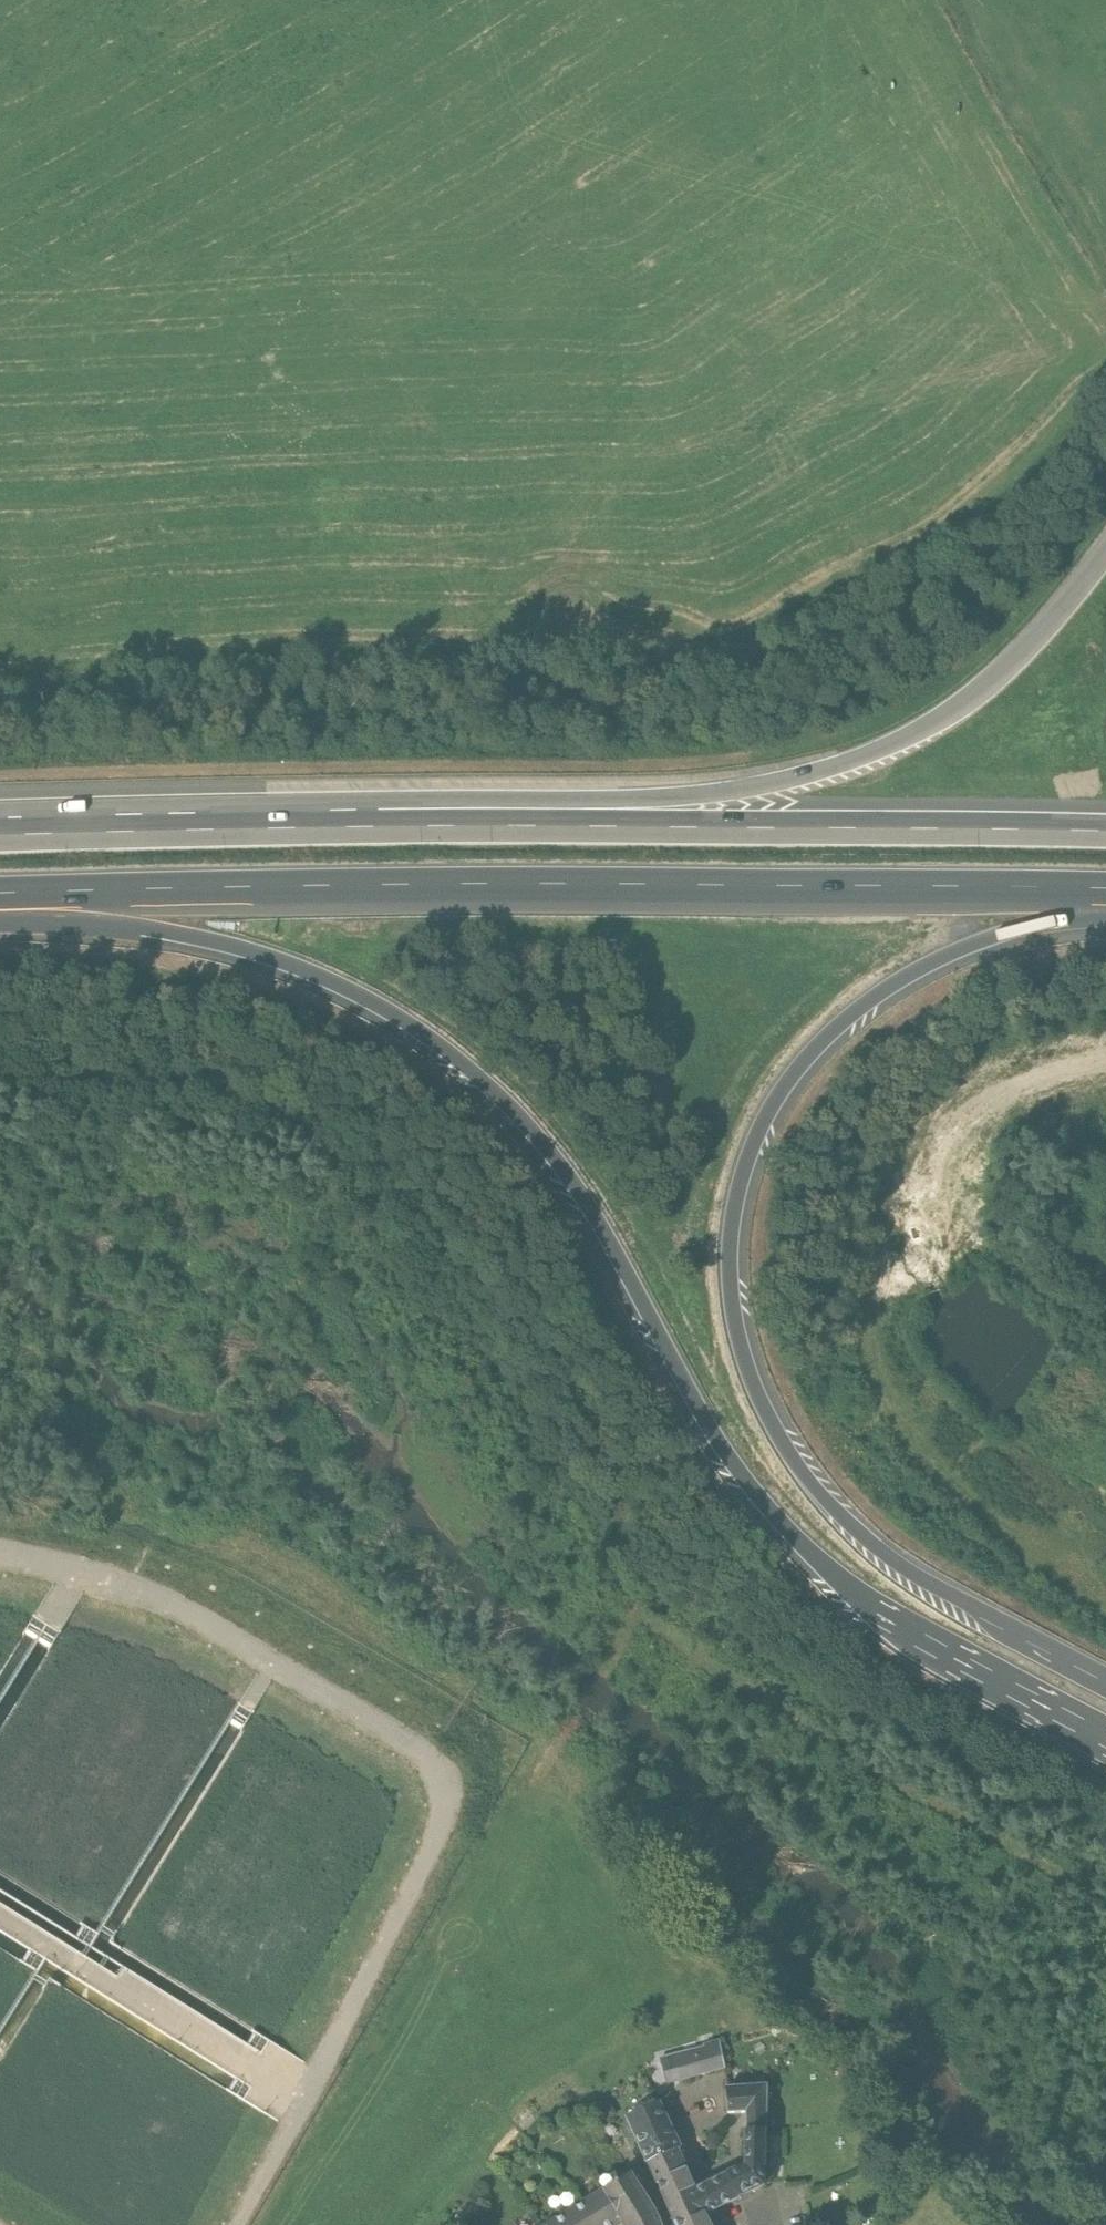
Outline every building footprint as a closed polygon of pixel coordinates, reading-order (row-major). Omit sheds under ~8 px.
[(705,2048),(658,2060),(666,2082),(706,2072),(724,2064),(720,2044),(715,2045),(714,2042),(704,2045),(705,2048)] [(746,2112),(746,2129),(765,2129),(766,2075),(726,2078),(728,2112),(746,2112)] [(627,2117),(676,2224),(709,2224),(703,2213),(735,2198),(725,2177),(694,2191),(675,2151),(679,2149),(659,2103),(627,2117)] [(765,2184),(765,2129),(746,2129),(746,2166),(725,2177),(735,2198),(765,2184)] [(604,2189),(622,2220),(621,2220),(623,2224),(661,2224),(656,2213),(631,2172),(604,2189)] [(546,2224),(614,2224),(621,2220),(622,2220),(604,2189),(546,2224)]
